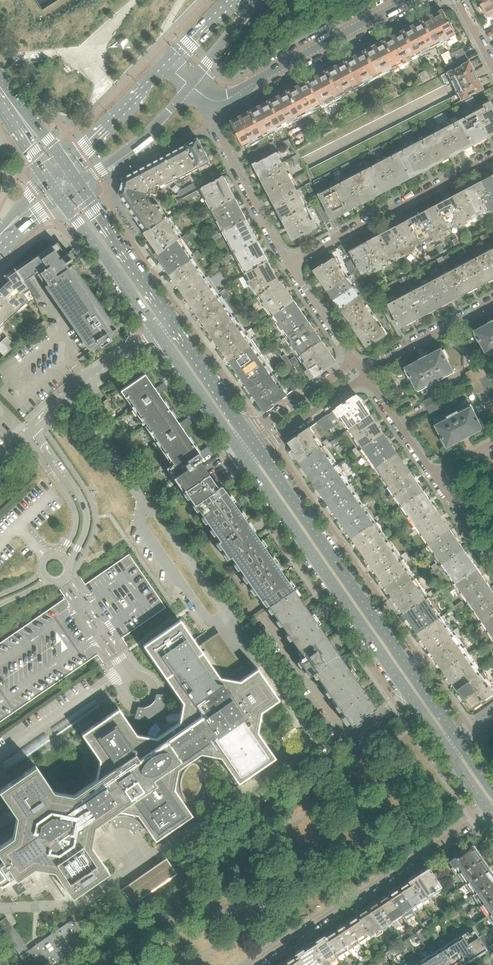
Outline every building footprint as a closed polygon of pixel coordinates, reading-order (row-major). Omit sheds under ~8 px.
[(488,16),(492,14),(492,0),(480,0),(488,16)] [(456,36),(443,10),(422,21),(436,46),(445,41),(446,42),(456,37),(456,36)] [(436,46),(422,21),(404,31),(417,56),(436,46)] [(417,56),(404,31),(384,41),(398,66),(417,56)] [(398,66),(384,41),(366,51),(379,76),(398,66)] [(453,60),(465,53),(463,48),(450,55),(452,59),(453,60)] [(379,76),(366,51),(346,61),(360,86),(379,76)] [(455,66),(468,59),(465,53),(453,60),(455,66)] [(455,66),(453,60),(452,59),(445,63),(448,70),(455,66)] [(360,86),(346,61),(327,71),(341,96),(360,86)] [(484,89),(479,78),(476,72),(470,61),(449,72),(454,83),(457,89),(460,93),(463,100),(484,89)] [(437,76),(433,67),(426,71),(426,70),(425,70),(428,75),(430,79),(437,76)] [(341,96),(327,71),(309,81),(322,106),(341,96)] [(454,83),(449,72),(442,75),(447,84),(448,86),(454,83)] [(447,84),(442,75),(437,78),(442,87),(447,84)] [(442,87),(437,78),(433,80),(437,89),(442,87)] [(437,89),(433,80),(428,83),(433,91),(437,89)] [(322,106),(309,81),(289,91),(302,116),(322,106)] [(433,91),(428,83),(424,85),(428,94),(433,91)] [(395,92),(391,84),(388,85),(385,87),(390,95),(395,92)] [(428,94),(424,85),(419,87),(423,96),(428,94)] [(423,96),(419,87),(414,90),(419,99),(423,96)] [(419,99),(414,90),(410,92),(414,101),(419,99)] [(302,116),(289,91),(270,101),(283,126),(302,116)] [(414,101),(410,92),(405,95),(409,103),(414,101)] [(409,103),(405,95),(400,97),(405,106),(409,103)] [(405,106),(400,97),(396,100),(400,108),(405,106)] [(454,105),(450,98),(446,100),(449,107),(454,105)] [(400,108),(396,100),(391,102),(395,110),(400,108)] [(449,107),(446,100),(441,103),(445,110),(449,107)] [(283,126),(270,101),(251,111),(264,136),(283,126)] [(395,110),(391,102),(386,105),(391,113),(395,110)] [(491,102),(475,111),(476,112),(477,112),(489,136),(492,134),(492,106),(491,102)] [(445,110),(441,103),(437,105),(440,112),(445,110)] [(391,113),(386,105),(382,107),(386,115),(391,113)] [(440,112),(437,105),(432,107),(436,114),(440,112)] [(386,115),(382,107),(377,109),(381,118),(386,115)] [(436,114),(432,107),(428,109),(432,117),(436,114)] [(381,118),(377,109),(372,112),(377,120),(381,118)] [(432,117),(428,109),(423,112),(427,119),(432,117)] [(245,146),(264,136),(251,111),(232,121),(245,146)] [(377,120),(372,112),(368,114),(372,122),(377,120)] [(427,119),(423,112),(419,114),(423,121),(427,119)] [(477,112),(476,112),(461,120),(473,144),(489,136),(477,112)] [(372,122),(368,114),(363,117),(367,125),(372,122)] [(423,121),(419,114),(414,116),(418,124),(423,121)] [(418,124),(414,116),(410,119),(414,126),(418,124)] [(367,125),(363,117),(358,119),(363,127),(367,125)] [(363,127),(358,119),(354,122),(358,129),(363,127)] [(414,126),(410,119),(405,121),(409,129),(414,126)] [(473,144),(461,120),(446,128),(458,153),(473,144)] [(409,129),(405,121),(401,123),(405,131),(409,129)] [(306,122),(303,123),(310,137),(313,136),(311,132),(309,128),(306,122)] [(358,129),(354,122),(349,124),(353,132),(358,129)] [(405,131),(401,123),(396,125),(400,133),(405,131)] [(353,132),(349,124),(345,127),(349,134),(353,132)] [(400,133),(396,125),(392,128),(396,136),(400,133)] [(349,134),(345,127),(340,129),(344,137),(349,134)] [(396,136),(392,128),(387,130),(391,138),(396,136)] [(458,153),(446,128),(429,137),(442,161),(458,153)] [(344,137),(340,129),(335,132),(339,139),(344,137)] [(391,138),(387,130),(382,132),(387,140),(391,138)] [(339,139),(335,132),(331,134),(334,141),(339,139)] [(387,140),(382,132),(378,134),(382,143),(387,140)] [(334,141),(331,134),(326,136),(330,144),(334,141)] [(382,143),(378,134),(373,137),(378,145),(382,143)] [(330,144),(326,136),(321,139),(325,146),(330,144)] [(378,145),(373,137),(369,139),(373,147),(378,145)] [(442,161),(429,137),(415,145),(427,169),(442,161)] [(211,163),(205,150),(199,139),(192,142),(187,145),(199,167),(202,165),(203,167),(211,163)] [(325,146),(321,139),(317,141),(320,148),(325,146)] [(373,147),(369,139),(364,141),(369,150),(373,147)] [(320,148),(317,141),(312,144),(316,151),(320,148)] [(369,150),(364,141),(360,144),(364,152),(369,150)] [(278,152),(273,142),(269,144),(275,154),(278,152)] [(269,150),(272,156),(275,154),(269,144),(268,143),(253,151),(256,156),(269,150)] [(316,151),(312,144),(307,146),(311,153),(316,151)] [(364,152),(360,144),(355,146),(360,154),(364,152)] [(199,167),(187,145),(166,156),(178,178),(199,167)] [(427,169),(415,145),(399,153),(411,177),(427,169)] [(311,153),(307,146),(303,149),(306,156),(311,153)] [(360,154),(355,146),(351,148),(355,157),(360,154)] [(355,157),(351,148),(346,150),(351,159),(355,157)] [(306,156),(303,149),(298,151),(301,158),(306,156)] [(255,165),(272,156),(269,150),(256,156),(252,159),(255,165)] [(351,159),(346,150),(342,153),(346,161),(351,159)] [(274,168),(284,163),(278,152),(275,154),(272,156),(255,165),(263,181),(276,174),(274,168)] [(346,161),(342,153),(337,155),(342,164),(346,161)] [(411,177),(399,153),(383,161),(396,185),(411,177)] [(342,164),(337,155),(332,157),(337,166),(342,164)] [(178,178),(166,156),(140,170),(146,182),(149,183),(152,180),(154,183),(157,181),(159,186),(162,187),(178,178)] [(337,166),(332,157),(328,159),(333,168),(337,166)] [(333,168),(328,159),(323,162),(328,171),(333,168)] [(293,180),(287,169),(290,167),(286,161),(284,163),(274,168),(276,174),(263,181),(269,192),(293,180)] [(396,185),(383,161),(368,169),(380,193),(396,185)] [(328,171),(323,162),(319,164),(324,173),(328,171)] [(324,173),(319,164),(314,166),(319,176),(324,173)] [(319,176),(314,166),(310,168),(315,178),(319,176)] [(380,193),(368,169),(352,177),(365,202),(380,193)] [(149,183),(146,182),(140,170),(124,178),(122,187),(152,194),(157,195),(159,186),(157,181),(154,183),(152,180),(149,183)] [(235,198),(232,191),(224,177),(203,188),(214,209),(235,198)] [(365,202),(352,177),(336,186),(349,210),(365,202)] [(476,186),(483,198),(489,209),(490,211),(492,209),(492,177),(476,186)] [(288,196),(298,190),(293,180),(269,192),(278,209),(291,201),(288,196)] [(318,181),(315,184),(327,208),(333,218),(336,217),(342,214),(349,210),(336,186),(325,191),(320,182),(319,181),(318,181)] [(483,198),(476,186),(466,191),(476,212),(481,209),(483,212),(489,209),(483,198)] [(151,200),(152,194),(122,187),(120,194),(131,210),(142,203),(144,203),(147,206),(148,206),(150,208),(156,205),(154,204),(151,200)] [(307,206),(302,197),(301,195),(303,194),(300,189),(298,190),(288,196),(291,201),(278,209),(283,218),(305,207),(307,206)] [(197,191),(186,197),(188,200),(199,195),(197,191)] [(476,212),(466,191),(448,201),(455,213),(460,224),(461,226),(468,222),(467,220),(472,217),(471,215),(476,212)] [(188,205),(183,198),(178,200),(183,208),(188,205)] [(246,219),(243,213),(235,198),(214,209),(225,230),(246,219)] [(320,200),(315,202),(320,212),(325,222),(326,222),(331,220),(331,219),(325,209),(320,200)] [(455,213),(448,201),(437,206),(448,227),(454,224),(455,226),(460,224),(455,213)] [(141,224),(161,210),(157,205),(156,205),(150,208),(148,206),(147,206),(144,203),(142,203),(131,210),(141,224)] [(448,227),(437,206),(420,216),(427,228),(432,238),(433,240),(440,237),(439,235),(444,232),(443,230),(448,227)] [(317,227),(313,220),(312,221),(305,207),(283,218),(294,239),(306,232),(306,234),(312,231),(311,230),(317,227)] [(147,235),(168,220),(161,210),(141,224),(147,233),(146,233),(147,235)] [(427,228),(420,216),(409,221),(420,242),(425,239),(426,242),(432,238),(427,228)] [(158,255),(183,237),(186,236),(173,217),(168,220),(147,235),(160,252),(157,254),(158,255)] [(258,240),(254,234),(246,219),(225,230),(237,252),(258,240)] [(420,242),(409,221),(391,231),(398,242),(404,253),(405,255),(411,252),(410,250),(415,247),(414,245),(420,242)] [(398,242),(391,231),(380,236),(391,257),(397,254),(398,256),(404,253),(398,242)] [(487,233),(483,235),(486,241),(487,242),(491,240),(488,233),(487,233)] [(391,257),(380,236),(370,242),(376,254),(382,265),(388,262),(386,259),(391,257)] [(171,274),(200,254),(198,250),(194,253),(183,237),(158,255),(171,274)] [(269,262),(265,255),(258,240),(237,252),(248,273),(269,262)] [(376,254),(370,242),(352,251),(355,258),(361,269),(363,272),(368,269),(369,271),(376,268),(377,270),(383,267),(382,265),(376,254)] [(118,333),(71,265),(68,262),(71,260),(71,259),(73,257),(69,252),(67,253),(64,255),(62,252),(62,251),(56,243),(52,246),(51,246),(50,244),(32,257),(15,269),(23,281),(30,276),(37,272),(38,274),(39,275),(67,316),(88,347),(91,351),(99,345),(100,347),(110,339),(110,338),(118,333)] [(491,250),(471,261),(483,284),(489,281),(488,280),(492,277),(492,254),(491,250)] [(209,276),(199,260),(203,258),(200,254),(171,274),(184,293),(209,276)] [(347,278),(338,265),(340,264),(336,258),(324,266),(323,265),(315,271),(317,273),(316,274),(318,277),(320,277),(325,285),(324,286),(327,289),(328,289),(329,290),(347,278)] [(361,269),(355,258),(346,263),(352,275),(350,276),(352,278),(356,275),(354,273),(355,273),(361,269)] [(483,284),(471,261),(450,271),(462,295),(468,292),(468,291),(476,286),(477,287),(483,284)] [(280,281),(277,276),(269,262),(248,273),(246,274),(246,275),(259,296),(280,281)] [(28,288),(23,281),(15,269),(4,277),(5,278),(7,282),(0,289),(0,295),(15,312),(24,303),(23,301),(26,298),(22,292),(28,288)] [(462,295),(450,271),(430,282),(442,306),(448,302),(447,301),(456,297),(456,298),(462,295)] [(198,313),(227,293),(224,289),(220,292),(209,276),(184,293),(198,313)] [(360,296),(347,278),(329,290),(329,291),(329,293),(331,296),(333,296),(338,303),(337,305),(339,308),(341,308),(342,309),(360,296)] [(294,300),(291,296),(282,282),(281,283),(280,281),(259,296),(273,316),(294,302),(293,301),(294,300)] [(442,306),(430,282),(409,293),(421,316),(427,313),(427,312),(435,308),(436,309),(442,306)] [(236,315),(225,299),(229,296),(227,293),(198,313),(211,332),(236,315)] [(421,316),(409,293),(388,304),(390,307),(384,310),(390,321),(396,318),(400,327),(407,324),(406,323),(415,318),(415,319),(421,316)] [(0,295),(0,327),(15,312),(0,295)] [(244,307),(254,300),(251,296),(242,303),(244,307)] [(372,315),(360,296),(342,309),(342,310),(342,311),(344,314),(346,314),(351,322),(350,323),(352,327),(354,326),(354,327),(372,315)] [(308,320),(304,315),(295,302),(294,303),(294,302),(273,316),(286,336),(307,322),(307,321),(308,320)] [(225,351),(253,331),(251,328),(247,331),(236,315),(211,332),(225,351)] [(388,333),(383,326),(381,327),(372,315),(354,327),(355,328),(354,330),(356,333),(358,333),(363,340),(362,342),(364,345),(366,345),(367,346),(376,339),(377,341),(388,333)] [(49,326),(48,325),(44,320),(36,326),(41,332),(49,326)] [(492,321),(489,323),(489,324),(475,331),(476,333),(474,334),(479,341),(480,341),(487,353),(492,350),(492,322),(492,321)] [(321,340),(318,335),(309,322),(308,323),(307,322),(286,336),(300,356),(321,342),(320,341),(321,340)] [(262,354),(251,337),(256,335),(253,331),(225,351),(238,371),(262,354)] [(15,346),(10,340),(6,336),(1,341),(10,351),(15,346)] [(1,341),(0,342),(0,352),(4,356),(10,351),(1,341)] [(335,360),(332,355),(323,342),(322,343),(321,342),(300,356),(309,369),(307,371),(312,378),(334,362),(334,361),(335,360)] [(427,356),(424,357),(437,382),(439,386),(440,388),(443,386),(445,385),(442,380),(440,378),(454,371),(447,358),(449,357),(445,349),(443,350),(442,348),(428,356),(428,355),(427,356)] [(252,390),(280,371),(278,367),(273,370),(262,354),(238,371),(252,390)] [(407,369),(405,370),(410,378),(411,377),(418,390),(426,385),(429,391),(435,388),(439,386),(437,382),(424,357),(420,359),(420,360),(406,367),(407,369)] [(487,375),(482,365),(476,368),(481,379),(487,375)] [(476,368),(472,370),(477,381),(481,379),(476,368)] [(477,381),(472,370),(466,373),(472,384),(477,381)] [(289,393),(278,376),(282,373),(280,371),(252,390),(265,410),(267,409),(289,393)] [(136,408),(166,388),(163,383),(156,388),(155,387),(154,388),(144,374),(120,390),(125,398),(127,397),(127,398),(128,397),(134,404),(129,408),(132,411),(136,408)] [(492,386),(487,375),(481,379),(487,389),(492,386)] [(299,387),(292,377),(287,381),(293,391),(299,387)] [(481,379),(477,381),(483,391),(487,389),(481,379)] [(483,391),(477,381),(472,384),(478,394),(483,391)] [(169,406),(165,400),(163,401),(159,395),(160,394),(159,393),(166,389),(166,388),(136,408),(141,416),(140,416),(141,418),(142,417),(147,424),(168,409),(167,407),(169,406)] [(371,414),(361,401),(357,396),(355,397),(354,397),(335,410),(349,429),(371,414)] [(437,401),(435,396),(424,401),(427,407),(437,401)] [(114,409),(107,399),(103,402),(110,412),(114,409)] [(440,407),(437,401),(427,407),(430,413),(440,407)] [(110,412),(103,402),(97,406),(104,416),(110,412)] [(483,427),(484,426),(480,418),(479,419),(472,406),(458,413),(457,411),(453,413),(466,438),(469,437),(470,436),(484,428),(483,427)] [(155,445),(189,421),(187,418),(180,423),(179,422),(178,423),(174,417),(175,416),(171,410),(170,411),(168,409),(147,424),(151,430),(150,431),(152,433),(153,432),(158,439),(153,443),(155,445)] [(466,438),(453,413),(448,416),(449,418),(436,425),(443,438),(441,439),(445,447),(447,446),(448,447),(461,440),(463,440),(466,438)] [(384,434),(376,422),(371,414),(349,429),(363,448),(384,434)] [(336,426),(327,416),(323,418),(332,431),(336,428),(335,426),(336,426)] [(332,431),(323,418),(318,422),(326,432),(329,430),(331,432),(332,431)] [(192,443),(191,442),(193,441),(189,436),(187,436),(183,430),(184,429),(184,428),(190,424),(189,421),(155,445),(156,446),(161,443),(165,450),(164,451),(165,452),(166,452),(171,458),(192,443)] [(301,462),(330,442),(327,439),(322,442),(310,427),(289,442),(294,449),(292,450),(292,451),(293,450),(301,462)] [(397,453),(392,445),(384,434),(363,448),(377,467),(397,453)] [(338,465),(327,450),(332,446),(330,442),(301,462),(309,473),(314,481),(338,465)] [(199,460),(201,458),(210,452),(207,447),(199,453),(198,452),(199,451),(195,445),(194,446),(192,443),(171,458),(173,462),(171,464),(170,463),(167,465),(170,469),(169,470),(170,472),(171,471),(175,477),(199,461),(199,460)] [(411,472),(407,467),(397,453),(377,467),(390,486),(411,472)] [(184,490),(208,474),(199,461),(175,477),(184,490)] [(327,500),(356,480),(353,477),(348,480),(338,465),(314,481),(327,500)] [(423,491),(419,484),(411,472),(390,486),(403,505),(423,491)] [(260,541),(257,538),(256,536),(257,535),(257,534),(256,534),(255,534),(253,532),(254,532),(254,531),(253,531),(251,528),(252,527),(251,527),(250,527),(249,525),(249,524),(250,524),(249,523),(248,524),(244,518),(246,517),(242,511),(240,513),(233,502),(235,500),(231,495),(229,496),(224,490),(221,486),(220,486),(218,487),(217,487),(208,474),(184,490),(219,541),(215,544),(226,560),(230,557),(265,608),(267,607),(293,589),(291,587),(294,585),(290,580),(288,582),(283,574),(284,574),(284,573),(283,573),(282,573),(280,570),(281,569),(280,569),(281,569),(280,568),(279,569),(275,563),(277,562),(273,556),(271,558),(264,547),(266,545),(262,540),(260,541)] [(364,503),(353,487),(358,484),(356,480),(327,500),(341,519),(364,503)] [(437,511),(433,505),(423,491),(403,505),(417,525),(437,511)] [(354,538),(382,518),(379,515),(374,518),(364,503),(341,519),(354,538)] [(450,530),(445,522),(437,511),(417,525),(430,544),(450,530)] [(390,541),(387,537),(379,525),(384,522),(382,518),(354,538),(367,556),(390,541)] [(464,549),(460,544),(450,530),(430,544),(444,563),(464,549)] [(380,575),(409,556),(406,552),(401,556),(390,541),(367,556),(380,575)] [(477,568),(472,561),(464,549),(444,563),(457,582),(477,568)] [(416,578),(405,563),(411,559),(409,556),(380,575),(393,594),(416,578)] [(490,588),(487,582),(477,568),(457,582),(470,601),(490,588)] [(406,613),(435,594),(432,590),(426,594),(416,578),(393,594),(406,613)] [(349,670),(340,657),(337,653),(338,652),(338,651),(337,651),(336,651),(334,649),(335,649),(335,648),(334,649),(332,645),(333,644),(332,644),(331,644),(330,642),(331,642),(330,641),(331,641),(330,640),(329,641),(325,636),(317,624),(319,622),(316,617),(314,619),(306,608),(307,607),(307,606),(306,607),(306,606),(305,607),(303,604),(304,603),(303,602),(304,602),(303,601),(302,602),(297,595),(299,593),(296,588),(294,590),(293,589),(267,607),(302,657),(297,661),(308,676),(313,672),(326,691),(323,693),(327,698),(329,696),(336,705),(333,707),(337,712),(340,710),(343,716),(340,718),(344,724),(347,722),(350,725),(352,723),(352,724),(358,720),(358,719),(361,717),(359,714),(361,713),(363,715),(365,713),(366,714),(375,707),(364,691),(365,690),(364,690),(364,689),(363,690),(360,687),(361,686),(362,685),(361,685),(360,686),(352,674),(354,673),(351,668),(349,670)] [(490,588),(470,601),(484,621),(492,614),(492,591),(490,588)] [(442,616),(432,601),(437,597),(435,594),(406,613),(419,632),(442,616)] [(484,621),(492,635),(492,614),(484,621)] [(432,651),(462,630),(459,627),(453,632),(442,616),(419,632),(432,651)] [(2,888),(15,879),(16,880),(34,868),(47,870),(49,870),(54,871),(72,897),(109,872),(103,863),(91,846),(94,826),(111,815),(117,810),(137,814),(141,820),(150,833),(155,840),(192,815),(182,800),(184,798),(185,799),(186,800),(187,800),(188,800),(189,800),(190,800),(191,800),(191,799),(192,798),(193,797),(194,796),(195,795),(196,794),(196,792),(195,790),(195,788),(195,786),(195,783),(195,781),(196,779),(197,777),(198,775),(199,773),(200,772),(200,770),(199,769),(199,767),(198,766),(197,765),(196,764),(196,763),(195,763),(194,763),(193,763),(191,763),(191,764),(189,761),(200,753),(220,757),(230,771),(238,783),(245,778),(252,773),(275,757),(257,731),(260,712),(279,699),(257,668),(239,681),(230,679),(219,677),(207,659),(201,651),(183,625),(179,619),(142,645),(146,650),(163,674),(164,676),(182,702),(180,713),(176,713),(172,713),(168,714),(168,715),(165,716),(164,717),(160,711),(158,708),(154,711),(150,714),(152,716),(152,717),(156,722),(155,723),(153,725),(150,728),(148,732),(147,735),(147,736),(136,734),(118,708),(81,734),(99,760),(98,764),(96,779),(90,783),(73,795),(53,791),(35,765),(0,790),(0,793),(10,807),(16,817),(16,818),(13,837),(0,845),(0,885),(2,888)] [(469,654),(465,647),(464,648),(458,639),(464,634),(462,630),(432,651),(445,670),(468,654),(469,654)] [(482,673),(488,669),(485,666),(479,670),(468,654),(445,670),(455,684),(459,689),(482,673)] [(482,673),(459,689),(462,694),(463,693),(473,707),(474,707),(475,707),(482,702),(481,701),(492,693),(492,691),(482,673)] [(475,863),(481,859),(481,858),(480,857),(481,856),(477,850),(475,851),(472,846),(467,850),(466,848),(455,855),(456,856),(449,861),(453,867),(450,868),(455,876),(459,873),(468,867),(468,865),(473,862),(475,863)] [(121,889),(132,905),(177,873),(166,858),(165,859),(122,889),(122,888),(121,889)] [(482,873),(488,869),(487,867),(488,867),(484,861),(483,862),(481,859),(475,863),(473,862),(468,865),(468,867),(459,873),(466,884),(476,877),(476,875),(480,873),(482,873)] [(440,886),(449,880),(445,875),(443,876),(439,870),(433,874),(428,867),(418,874),(432,896),(442,889),(440,886)] [(492,882),(492,874),(492,871),(490,873),(488,869),(482,873),(480,873),(476,875),(476,877),(466,884),(474,894),(483,888),(483,886),(487,883),(489,884),(492,882)] [(432,896),(418,874),(407,881),(422,903),(432,896)] [(422,903),(407,881),(397,887),(411,909),(422,903)] [(489,884),(487,883),(483,886),(483,888),(474,894),(481,905),(490,898),(490,897),(492,895),(492,882),(489,884)] [(411,909),(397,887),(387,894),(401,916),(411,909)] [(401,916),(387,894),(377,900),(393,926),(395,928),(400,925),(396,919),(401,916)] [(490,897),(490,898),(481,905),(488,915),(492,912),(492,895),(490,897)] [(393,926),(377,900),(356,914),(370,937),(371,937),(370,936),(374,934),(375,936),(377,936),(383,933),(383,931),(382,929),(390,923),(392,927),(393,926)] [(455,910),(449,914),(452,918),(458,915),(455,910)] [(370,937),(356,914),(345,921),(358,942),(364,938),(365,940),(370,937)] [(358,942),(345,921),(334,928),(349,951),(354,948),(352,946),(358,942)] [(74,923),(31,950),(23,939),(14,945),(21,957),(26,964),(43,964),(84,939),(74,923)] [(349,951),(334,928),(323,935),(336,956),(342,952),(343,955),(349,951)] [(475,955),(485,949),(478,938),(472,928),(461,935),(475,955)] [(425,940),(422,935),(424,934),(421,931),(417,934),(422,942),(425,940)] [(484,934),(478,938),(485,949),(491,945),(484,934)] [(323,935),(308,945),(322,964),(328,964),(338,959),(336,956),(323,935)] [(475,955),(461,935),(451,942),(464,962),(475,955)] [(451,942),(446,945),(443,940),(438,943),(440,948),(445,956),(447,956),(450,959),(449,961),(451,964),(459,964),(464,962),(451,942)] [(308,945),(294,954),(302,964),(322,964),(308,945)] [(388,958),(399,951),(396,947),(385,954),(388,958)] [(449,961),(450,959),(447,956),(445,956),(440,948),(430,955),(435,962),(437,962),(438,964),(451,964),(449,961)] [(294,954),(283,961),(286,964),(302,964),(294,954)] [(437,962),(435,962),(430,955),(420,961),(422,964),(438,964),(437,962)]
